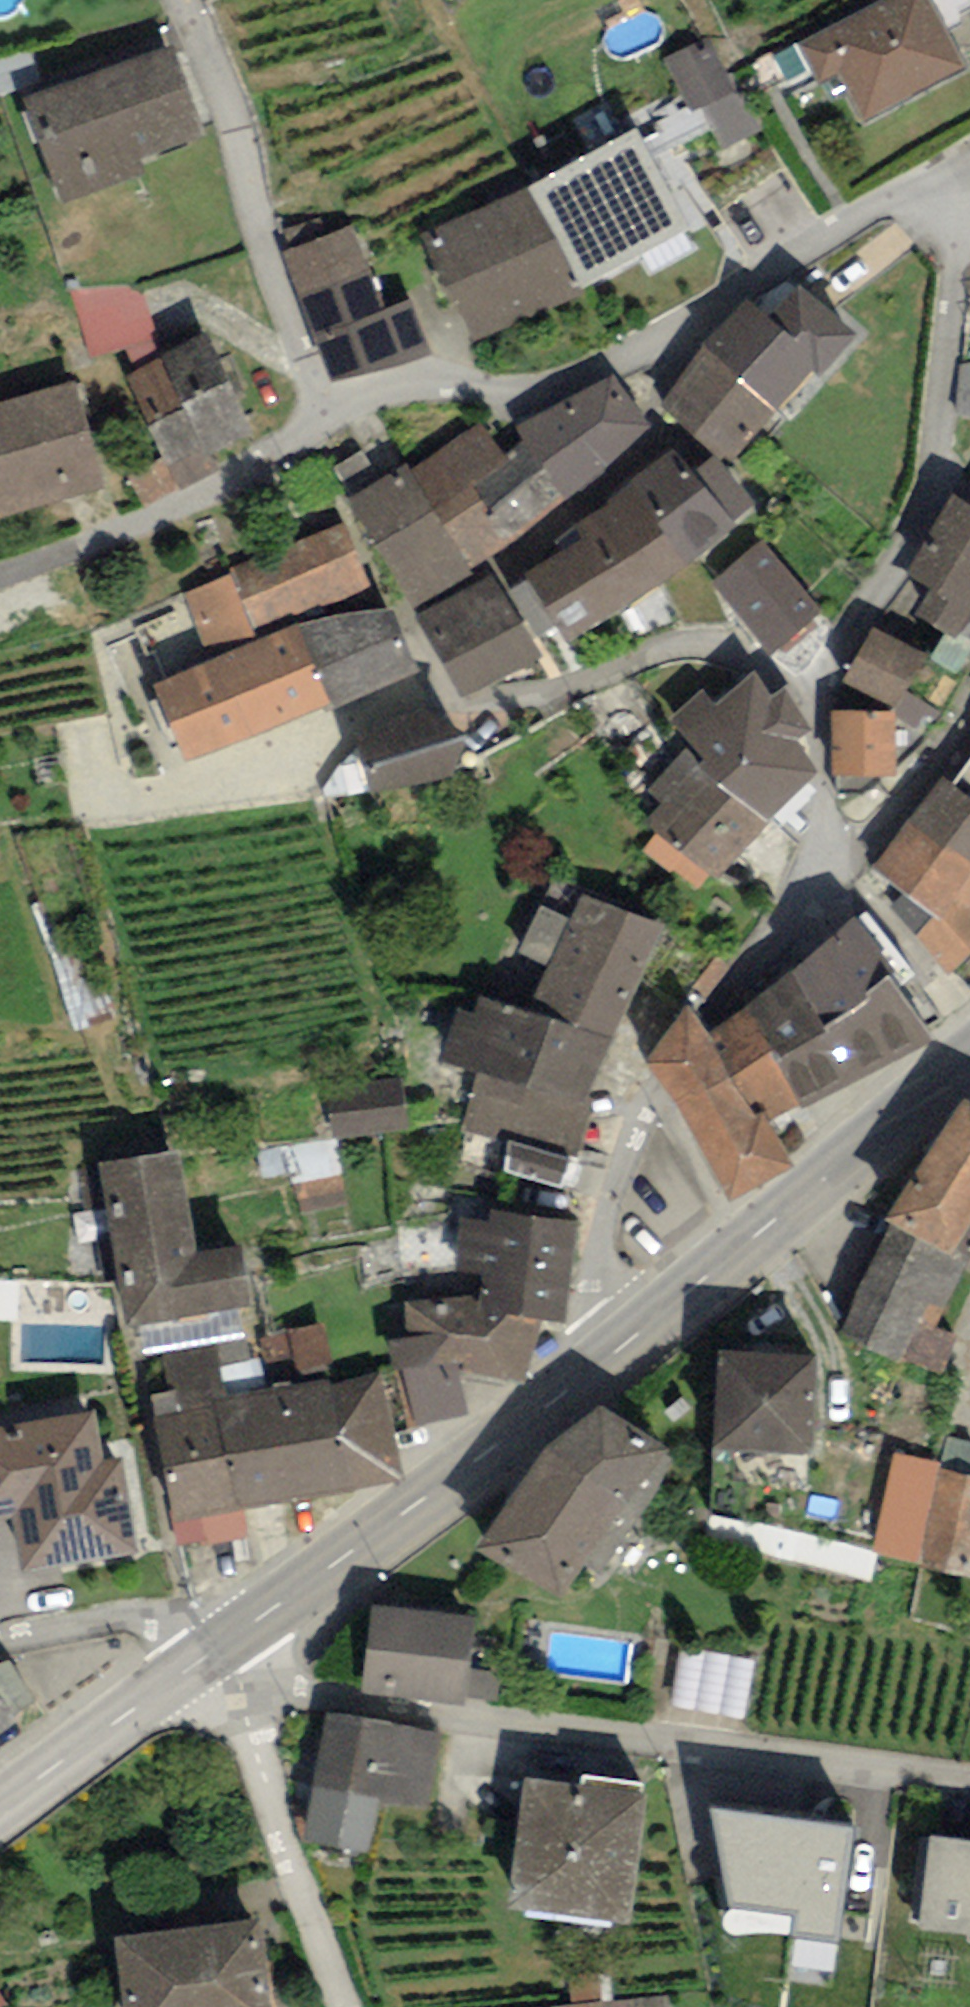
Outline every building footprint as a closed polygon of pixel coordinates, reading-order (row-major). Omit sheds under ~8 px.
[(797,43),(818,83),(837,73),(865,127),(969,74),(930,0),(881,0),(797,43)] [(713,37),(664,58),(688,115),(701,109),(738,93),(713,37)] [(174,45),(25,98),(62,204),(145,174),(140,160),(207,136),(174,45)] [(762,131),(738,93),(701,109),(723,151),(762,131)] [(637,129),(529,188),(583,287),(692,228),(637,129)] [(472,345),(583,287),(529,188),(419,236),(472,345)] [(352,228),(280,255),(313,337),(385,310),(352,228)] [(139,285),(68,289),(89,359),(156,334),(139,285)] [(798,286),(770,318),(820,363),(812,371),(819,377),(855,337),(798,286)] [(413,299),(385,310),(313,337),(332,382),(388,372),(434,355),(413,299)] [(770,318),(746,303),(707,343),(663,408),(726,464),(812,371),(820,363),(770,318)] [(210,333),(159,356),(161,361),(205,457),(215,453),(256,434),(210,333)] [(205,457),(161,361),(126,377),(178,490),(223,470),(215,453),(205,457)] [(959,364),(956,417),(969,418),(969,362),(959,364)] [(614,375),(517,426),(526,440),(565,503),(651,433),(614,375)] [(0,403),(0,518),(108,487),(77,381),(0,403)] [(481,425),(411,471),(472,569),(511,547),(565,503),(526,440),(502,454),(481,425)] [(692,471),(675,448),(630,482),(692,563),(736,530),(731,522),(692,471)] [(753,506),(714,454),(692,471),(731,522),(753,506)] [(472,569),(411,471),(407,464),(349,500),(414,605),(472,569)] [(568,641),(692,563),(630,482),(605,498),(610,505),(552,541),(561,553),(527,576),(529,580),(557,624),(568,641)] [(913,611),(943,633),(969,648),(969,504),(954,494),(907,572),(931,587),(913,611)] [(346,522),(230,569),(233,575),(258,641),(299,624),(385,608),(346,522)] [(709,583),(768,656),(821,614),(762,541),(709,583)] [(497,573),(418,614),(461,697),(540,656),(497,573)] [(258,641),(233,575),(184,594),(210,661),(258,641)] [(529,580),(509,592),(537,637),(557,624),(529,580)] [(416,674),(385,608),(299,624),(333,702),(337,709),(416,674)] [(188,764),(333,702),(299,624),(258,641),(210,661),(154,685),(188,764)] [(872,627),(841,683),(893,711),(934,733),(969,667),(969,648),(943,633),(929,658),(872,627)] [(703,690),(672,715),(694,742),(762,824),(823,774),(796,742),(814,728),(782,689),(774,696),(754,672),(714,704),(703,690)] [(447,709),(358,734),(373,795),(465,771),(447,709)] [(893,711),(830,712),(831,775),(895,774),(893,711)] [(762,824),(694,742),(649,787),(666,801),(646,819),(717,879),(762,824)] [(943,777),(872,869),(904,892),(889,906),(948,978),(969,956),(969,760),(951,783),(943,777)] [(664,927),(580,895),(570,919),(542,904),(518,954),(547,966),(527,1012),(609,1037),(664,927)] [(853,915),(748,1005),(770,1050),(799,1110),(930,1040),(853,915)] [(592,1101),(609,1037),(527,1012),(476,997),(471,1014),(458,1010),(444,1058),(480,1071),(592,1101)] [(648,1060),(679,1108),(770,1050),(748,1005),(708,1036),(690,1005),(648,1060)] [(799,1110),(770,1050),(679,1108),(727,1206),(796,1165),(769,1123),(799,1110)] [(592,1101),(480,1071),(464,1129),(511,1142),(502,1171),(564,1188),(573,1156),(577,1157),(592,1101)] [(403,1075),(328,1085),(335,1131),(408,1122),(403,1075)] [(960,1094),(888,1219),(893,1222),(953,1257),(957,1248),(962,1239),(969,1226),(969,1100),(960,1094)] [(180,1151),(97,1165),(125,1328),(140,1325),(238,1310),(252,1307),(242,1245),(197,1253),(180,1151)] [(579,1222),(490,1210),(489,1224),(461,1220),(454,1272),(484,1276),(481,1297),(479,1311),(540,1319),(565,1323),(579,1222)] [(969,1260),(969,1256),(957,1248),(953,1257),(893,1222),(839,1335),(902,1365),(905,1357),(942,1374),(957,1340),(930,1328),(969,1260)] [(962,1239),(957,1248),(969,1256),(969,1226),(962,1239)] [(524,1381),(540,1319),(479,1311),(481,1297),(407,1301),(410,1338),(447,1334),(457,1370),(524,1381)] [(242,1334),(238,1310),(140,1325),(144,1350),(242,1334)] [(322,1326),(260,1337),(270,1390),(331,1379),(322,1326)] [(468,1415),(457,1370),(447,1334),(410,1338),(388,1343),(411,1429),(468,1415)] [(217,1344),(161,1355),(169,1391),(147,1396),(178,1554),(247,1540),(240,1512),(219,1400),(228,1398),(217,1344)] [(815,1352),(718,1350),(716,1450),(813,1452),(815,1352)] [(380,1371),(331,1379),(352,1492),(404,1480),(380,1371)] [(228,1398),(219,1400),(240,1512),(352,1492),(331,1379),(270,1390),(228,1398)] [(680,1453),(600,1406),(543,1447),(476,1550),(564,1597),(585,1566),(603,1575),(680,1453)] [(0,1427),(0,1518),(15,1515),(24,1568),(140,1549),(124,1456),(104,1459),(96,1411),(0,1427)] [(893,1453),(872,1554),(920,1563),(919,1568),(969,1578),(969,1477),(941,1471),(943,1463),(893,1453)] [(475,1618),(372,1606),(362,1692),(465,1705),(466,1698),(469,1668),(475,1618)] [(754,1660),(679,1646),(668,1704),(743,1718),(754,1660)] [(17,1725),(8,1713),(34,1698),(10,1659),(0,1665),(0,1736),(17,1725)] [(501,1672),(469,1668),(466,1698),(498,1701),(501,1672)] [(441,1732),(324,1713),(303,1843),(370,1854),(380,1800),(428,1808),(441,1732)] [(579,1785),(526,1778),(508,1905),(628,1922),(647,1784),(580,1775),(579,1785)] [(853,1829),(710,1808),(730,1908),(796,1914),(793,1937),(839,1940),(853,1829)] [(931,1836),(919,1929),(968,1936),(967,1944),(969,1944),(969,1841),(931,1836)] [(117,1938),(125,2006),(267,2006),(257,1922),(117,1938)] [(613,2003),(610,1971),(569,1975),(572,2006),(571,2006),(672,2006),(671,1997),(613,2003)]
